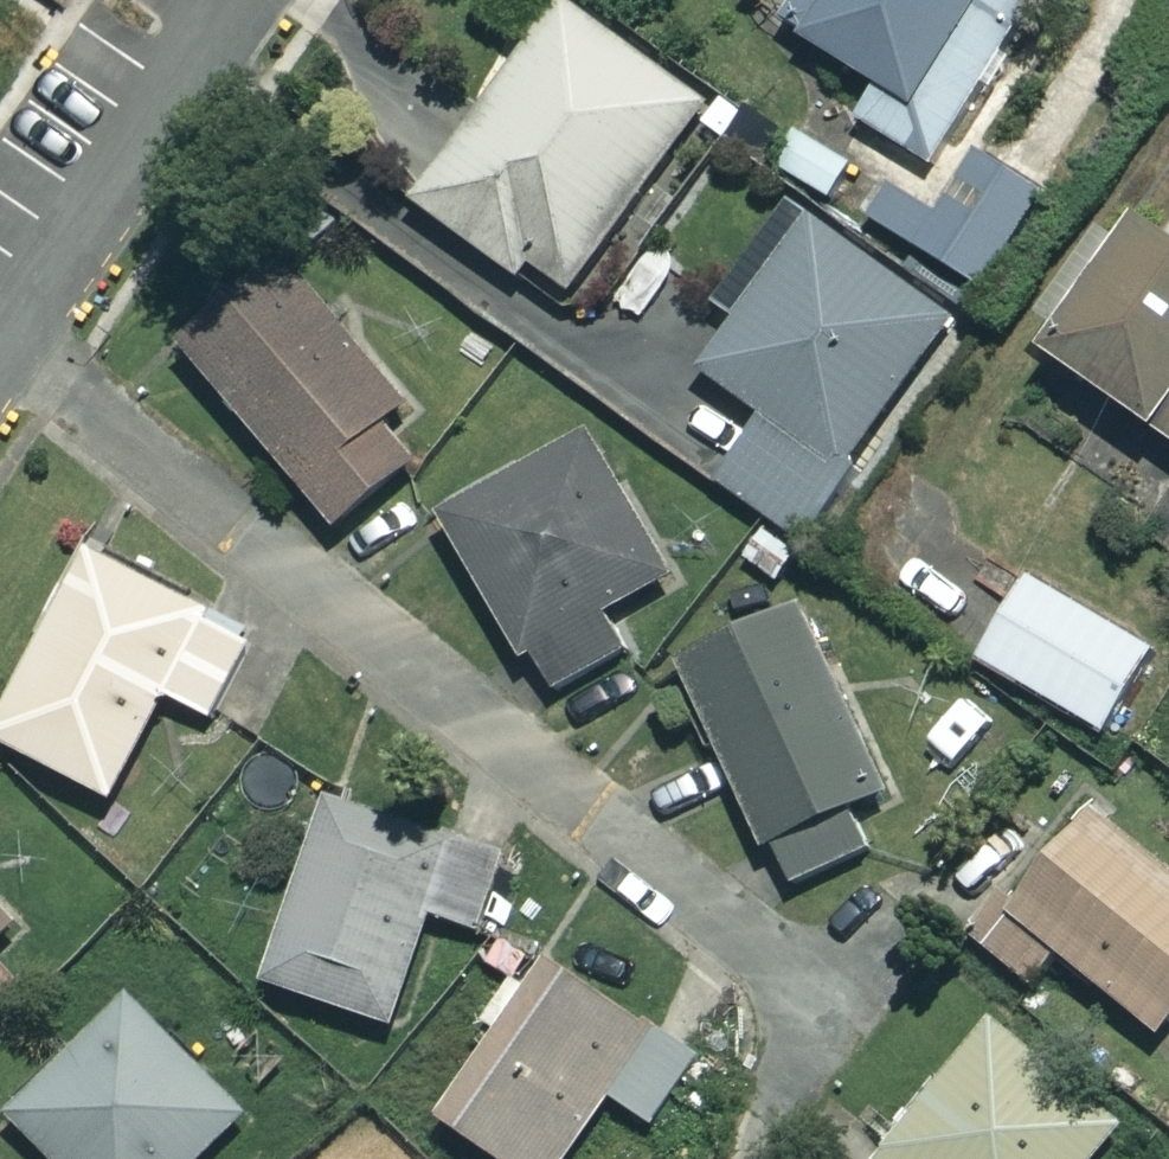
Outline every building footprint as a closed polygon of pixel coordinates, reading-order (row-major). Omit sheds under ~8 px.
[(562,0),(416,201),(563,308),(709,106),(562,0)] [(1016,0),(803,0),(787,23),(883,88),(862,118),(933,166),(1036,13),(1016,0)] [(865,168),(796,130),(775,168),(844,206),(865,168)] [(1043,195),(980,157),(947,213),(875,170),(853,208),(988,288),(1043,195)] [(952,318),(806,221),(706,373),(769,414),(723,484),(806,539),(952,318)] [(1151,223),(1055,356),(1168,438),(1168,236),(1151,223)] [(440,455),(290,262),(190,339),(340,533),(440,455)] [(671,579),(591,441),(449,523),(551,700),(629,655),(607,616),(671,579)] [(94,553),(0,735),(0,740),(118,801),(171,697),(213,719),(256,636),(94,553)] [(1158,653),(1033,579),(984,660),(1110,735),(1158,653)] [(891,800),(804,610),(683,666),(786,891),(872,851),(856,816),(891,800)] [(511,854),(334,794),(270,985),(399,1029),(436,917),(484,933),(511,854)] [(1094,812),(987,947),(1035,986),(1061,954),(1166,1037),(1168,1034),(1168,871),(1094,812)] [(0,904),(0,947),(21,927),(0,904)] [(552,958),(444,1119),(504,1158),(575,1158),(615,1098),(657,1125),(702,1058),(552,958)] [(22,985),(0,961),(0,1006),(22,985)] [(134,998),(13,1116),(55,1158),(217,1158),(255,1122),(134,998)] [(997,1021),(884,1158),(1099,1158),(1126,1126),(997,1021)]
